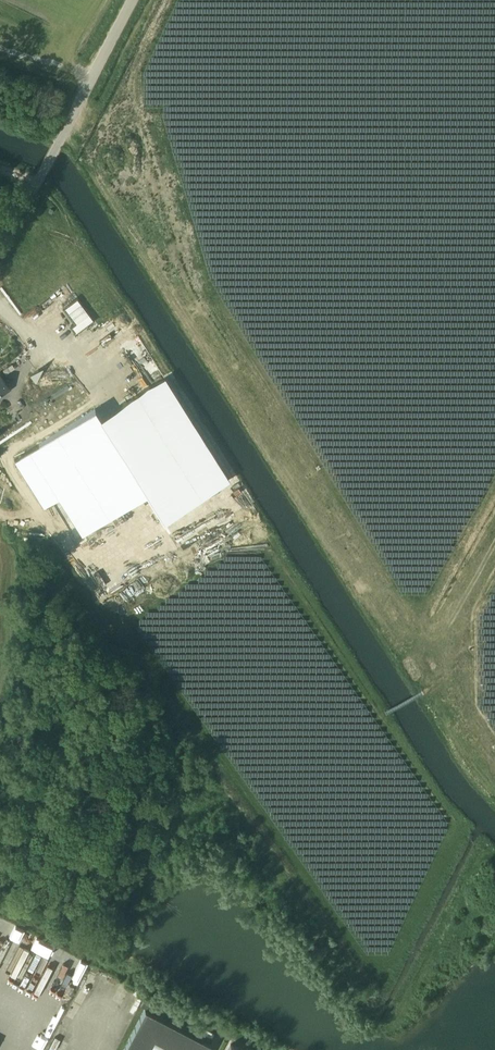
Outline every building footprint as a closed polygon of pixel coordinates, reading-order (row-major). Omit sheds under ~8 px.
[(78,296),(62,308),(74,323),(70,326),(76,334),(95,320),(78,296)] [(10,389),(0,375),(0,396),(10,389)] [(29,450),(14,459),(44,506),(59,497),(82,534),(147,495),(164,522),(229,479),(165,377),(101,417),(83,390),(17,432),(29,450)] [(42,952),(47,941),(32,934),(27,945),(42,952)] [(141,1005),(147,1008),(153,997),(147,994),(141,1005)] [(126,1049),(208,1049),(212,1044),(149,1009),(126,1049)] [(50,1011),(43,1033),(53,1036),(60,1014),(50,1011)] [(29,1049),(43,1049),(49,1038),(38,1032),(29,1049)]
